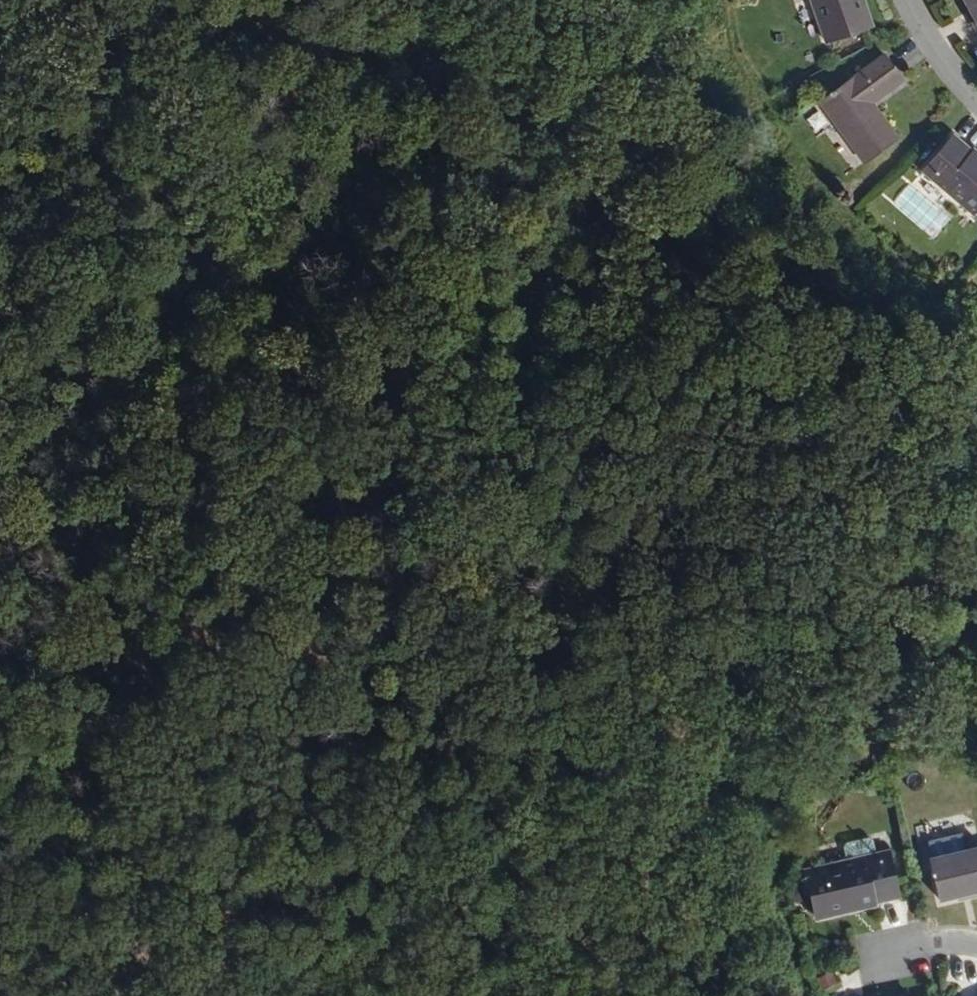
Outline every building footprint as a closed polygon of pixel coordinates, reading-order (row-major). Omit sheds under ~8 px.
[(845,0),(795,0),(810,44),(855,28),(845,0)] [(955,2),(950,5),(963,29),(976,21),(976,0),(954,0),(955,2)] [(886,141),(861,103),(893,82),(877,57),(810,101),(852,163),(886,141)] [(930,137),(900,173),(966,229),(976,216),(976,178),(930,137)] [(938,849),(935,835),(902,843),(915,897),(934,893),(976,883),(976,841),(938,849)] [(865,852),(861,837),(856,838),(836,843),(832,844),(836,859),(865,852)] [(889,895),(878,849),(865,852),(836,859),(794,870),(805,915),(889,895)] [(976,888),(976,883),(934,893),(935,898),(976,888)]
